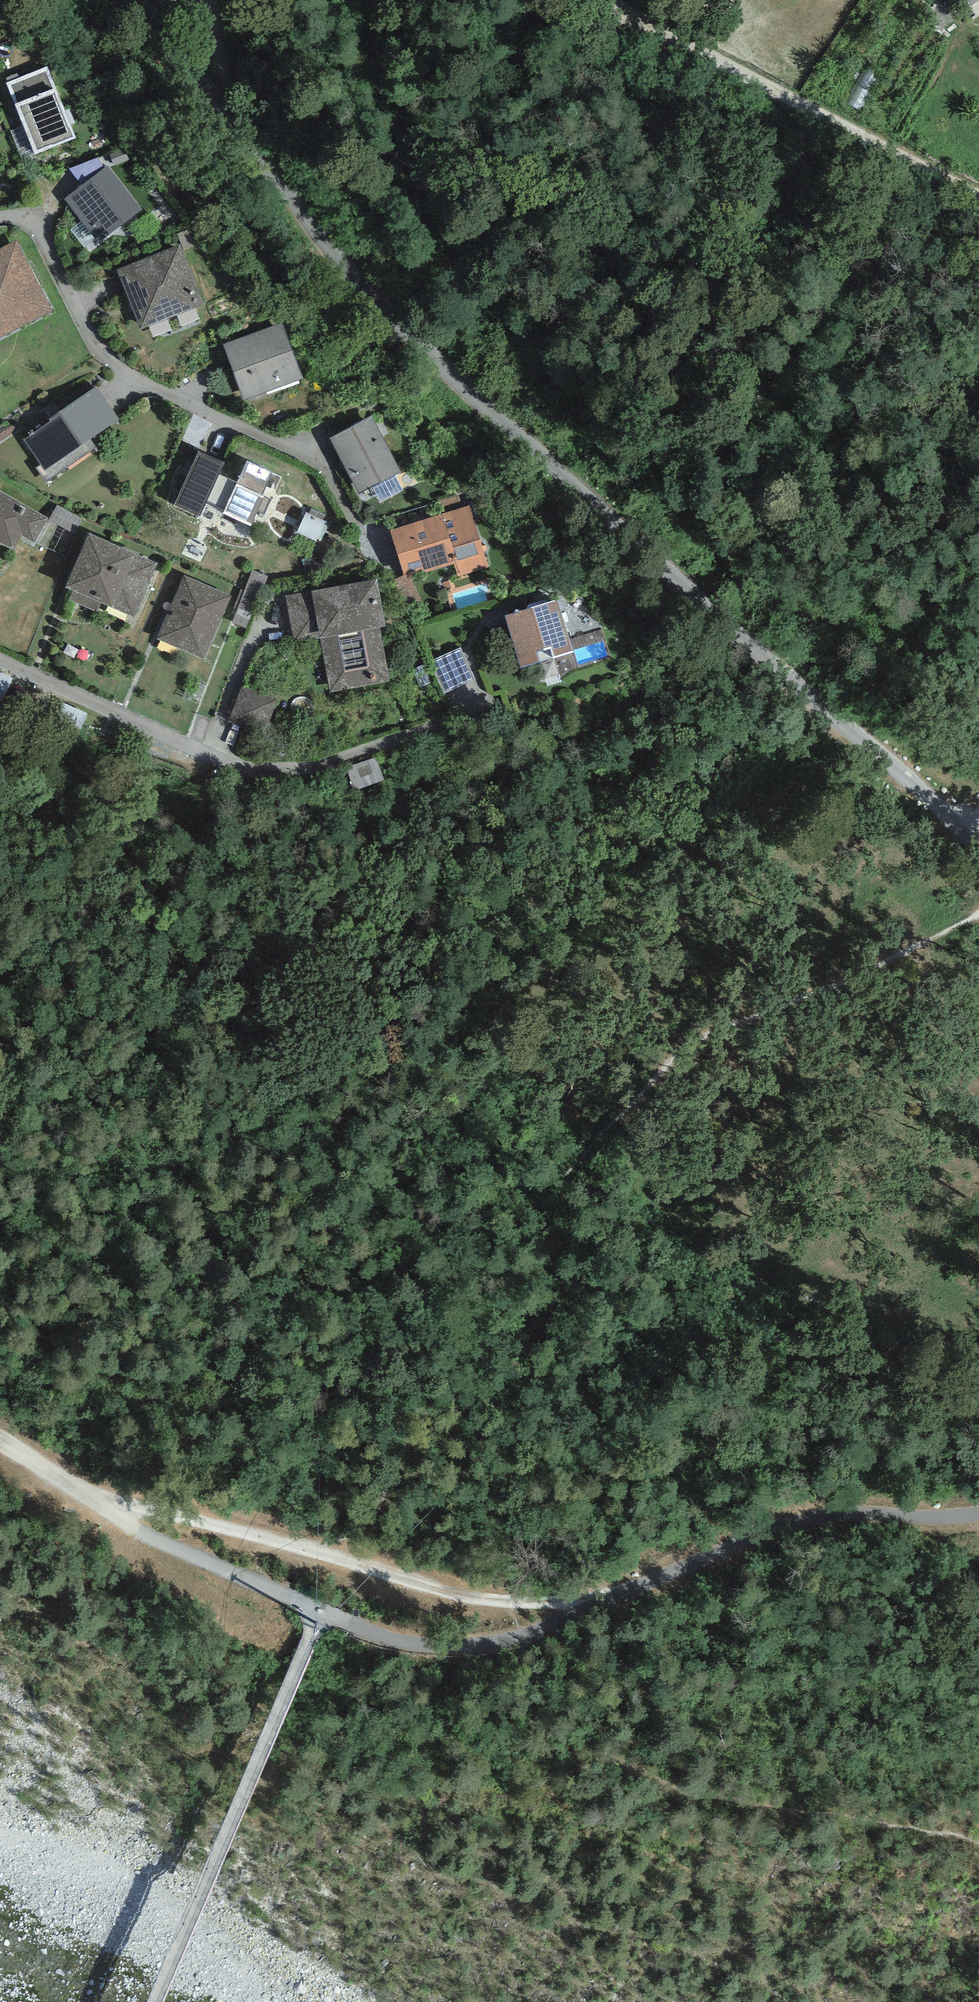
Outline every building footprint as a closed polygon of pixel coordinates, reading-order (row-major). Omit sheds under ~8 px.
[(47,67),(6,83),(23,127),(34,154),(76,138),(47,67)] [(11,132),(23,159),(34,154),(23,127),(11,132)] [(114,166),(129,160),(124,147),(109,153),(114,166)] [(97,158),(69,168),(82,185),(105,168),(97,158)] [(82,185),(64,199),(98,243),(142,209),(108,166),(105,168),(82,185)] [(0,249),(0,338),(52,311),(16,241),(0,249)] [(180,245),(118,270),(140,329),(203,303),(180,245)] [(281,324),(223,345),(244,400),(303,379),(281,324)] [(91,439),(119,420),(96,387),(24,440),(40,465),(36,468),(46,482),(51,479),(96,447),(91,439)] [(371,415),(330,438),(359,494),(372,487),(395,475),(401,471),(371,415)] [(223,513),(251,526),(258,511),(264,515),(281,477),(247,461),(237,483),(219,474),(224,463),(199,451),(175,506),(200,517),(205,504),(223,513)] [(381,502),(403,491),(395,475),(372,487),(381,502)] [(13,551),(22,536),(35,543),(48,518),(0,491),(0,543),(13,551)] [(470,505),(391,531),(404,575),(405,579),(411,577),(454,564),(458,576),(488,567),(470,505)] [(75,534),(83,520),(58,506),(50,520),(75,534)] [(101,602),(134,617),(158,563),(89,533),(65,587),(73,591),(69,599),(96,611),(101,602)] [(231,596),(184,575),(157,639),(204,660),(231,596)] [(404,608),(421,601),(411,577),(405,579),(404,575),(392,581),(404,608)] [(377,579),(286,596),(294,642),(320,638),(330,692),(389,682),(380,627),(385,626),(377,579)] [(558,599),(504,616),(520,668),(573,651),(558,599)] [(461,647),(429,663),(444,695),(476,679),(461,647)] [(246,686),(235,718),(272,730),(282,698),(246,686)] [(378,756),(346,768),(355,791),(386,779),(378,756)]
